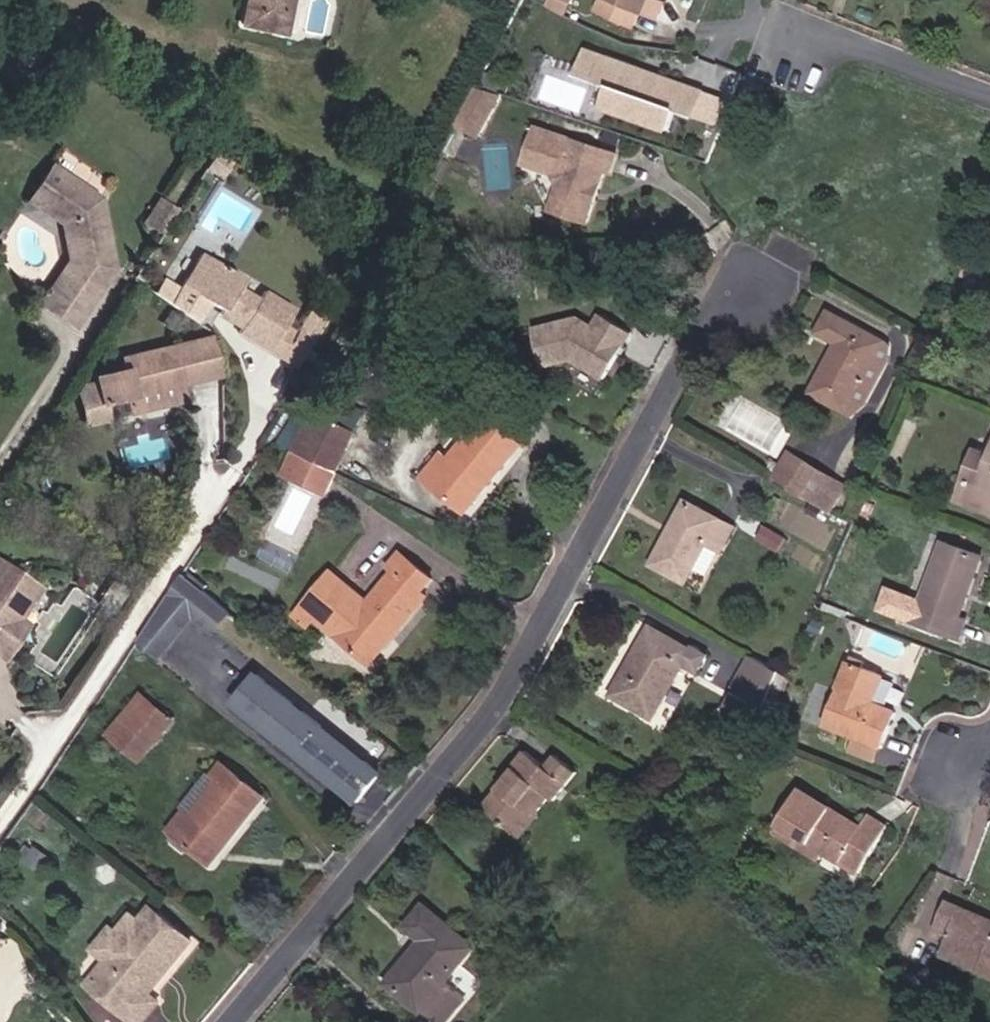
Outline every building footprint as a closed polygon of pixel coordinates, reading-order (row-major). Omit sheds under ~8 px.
[(237,14),(280,22),(285,0),(240,0),(237,14)] [(572,13),(576,0),(554,0),(552,7),(572,13)] [(595,11),(630,27),(637,10),(655,18),(661,0),(600,0),(595,11)] [(540,90),(556,51),(526,39),(511,78),(516,80),(535,88),(540,90)] [(592,83),(599,58),(583,53),(575,78),(592,83)] [(694,114),(702,89),(661,77),(660,81),(640,75),(641,71),(599,58),(592,83),(610,88),(604,109),(669,129),(675,108),(694,114)] [(661,77),(641,71),(640,75),(660,81),(661,77)] [(485,164),(506,122),(483,110),(462,152),(485,164)] [(623,153),(542,124),(529,167),(564,178),(555,211),(595,224),(610,174),(618,177),(623,153)] [(33,208),(50,218),(72,184),(55,173),(33,208)] [(87,294),(104,266),(90,196),(72,184),(50,218),(54,221),(61,258),(53,271),(87,294)] [(185,210),(165,196),(147,223),(167,237),(185,210)] [(269,350),(285,322),(293,308),(262,290),(257,299),(234,286),(239,278),(198,254),(179,287),(220,311),(219,313),(227,317),(229,322),(240,328),(237,332),(269,350)] [(954,265),(959,267),(964,257),(958,255),(954,265)] [(959,267),(977,274),(981,263),(964,257),(959,267)] [(972,290),(974,284),(950,276),(948,281),(972,290)] [(897,343),(834,307),(823,333),(842,343),(816,394),(860,417),(898,359),(897,343)] [(612,386),(639,339),(607,321),(600,335),(584,326),(540,339),(550,376),(579,368),(612,386)] [(281,357),(296,329),(285,322),(269,350),(281,357)] [(281,357),(296,365),(314,335),(298,326),(296,329),(281,357)] [(171,383),(199,375),(216,372),(207,333),(133,352),(134,358),(129,360),(129,358),(116,360),(118,368),(89,374),(92,388),(72,393),(78,421),(104,416),(101,401),(119,396),(171,383)] [(171,383),(119,396),(123,412),(175,398),(171,383)] [(304,424),(352,445),(360,426),(312,404),(304,424)] [(506,460),(500,455),(511,442),(476,414),(456,438),(461,442),(443,463),(438,460),(422,481),(456,508),(471,490),(478,495),(506,460)] [(289,474),(332,489),(352,445),(304,424),(295,445),(287,442),(278,459),(293,465),(289,474)] [(500,455),(506,460),(517,447),(511,442),(500,455)] [(988,456),(976,487),(958,480),(951,500),(982,511),(989,493),(989,494),(989,450),(988,456)] [(958,480),(976,487),(988,456),(969,451),(958,480)] [(779,477),(787,482),(801,459),(791,454),(779,477)] [(817,499),(831,475),(801,458),(801,459),(787,482),(817,499)] [(283,489),(324,507),(332,489),(289,474),(283,489)] [(817,499),(827,505),(840,480),(831,475),(817,499)] [(162,495),(169,499),(175,489),(167,485),(162,495)] [(456,508),(462,514),(478,495),(471,490),(456,508)] [(989,514),(989,494),(989,493),(982,511),(989,514)] [(744,526),(693,498),(657,565),(694,587),(716,548),(729,557),(744,526)] [(952,540),(921,626),(971,642),(979,619),(971,616),(989,566),(989,553),(952,540)] [(376,632),(382,638),(421,589),(416,587),(427,574),(394,548),(373,571),(379,575),(360,596),(336,578),(306,613),(312,617),(357,655),(376,632)] [(12,615),(29,584),(0,567),(0,652),(3,654),(11,638),(7,623),(12,615)] [(304,627),(312,617),(306,613),(336,578),(329,571),(291,616),(304,627)] [(139,642),(167,660),(193,619),(219,635),(236,608),(182,574),(139,642)] [(90,627),(105,636),(119,612),(104,603),(90,627)] [(7,623),(11,638),(21,621),(12,615),(7,623)] [(715,656),(656,624),(620,695),(663,720),(694,668),(707,675),(715,656)] [(363,660),(382,638),(376,632),(357,655),(363,660)] [(751,654),(732,689),(763,706),(782,670),(751,654)] [(894,709),(871,699),(884,672),(847,657),(822,719),(854,732),(877,742),(881,743),(894,709)] [(304,766),(330,732),(273,690),(269,695),(318,730),(296,760),(304,766)] [(184,721),(150,694),(112,736),(148,763),(184,721)] [(318,730),(269,695),(248,724),(296,760),(318,730)] [(848,747),(872,756),(877,742),(854,732),(848,747)] [(554,767),(538,754),(494,810),(528,841),(587,775),(566,757),(554,767)] [(246,810),(243,808),(255,793),(217,763),(205,777),(202,775),(175,808),(180,812),(163,831),(197,858),(215,837),(221,841),(246,810)] [(828,861),(863,880),(889,830),(867,819),(860,834),(798,800),(775,841),(810,860),(813,853),(828,861)] [(197,858),(203,862),(221,841),(215,837),(197,858)] [(825,868),(828,861),(813,853),(810,860),(825,868)] [(948,901),(935,930),(951,937),(947,947),(984,962),(981,969),(989,973),(989,919),(948,901)] [(429,903),(407,927),(425,942),(392,983),(441,1021),(458,1021),(474,1002),(455,986),(482,946),(429,903)] [(158,905),(147,918),(142,913),(126,929),(120,925),(97,949),(113,963),(93,985),(136,1021),(156,1021),(173,1003),(162,996),(205,942),(158,905)] [(0,931),(0,963),(16,943),(0,931)] [(981,969),(984,962),(947,947),(943,955),(981,969)]
